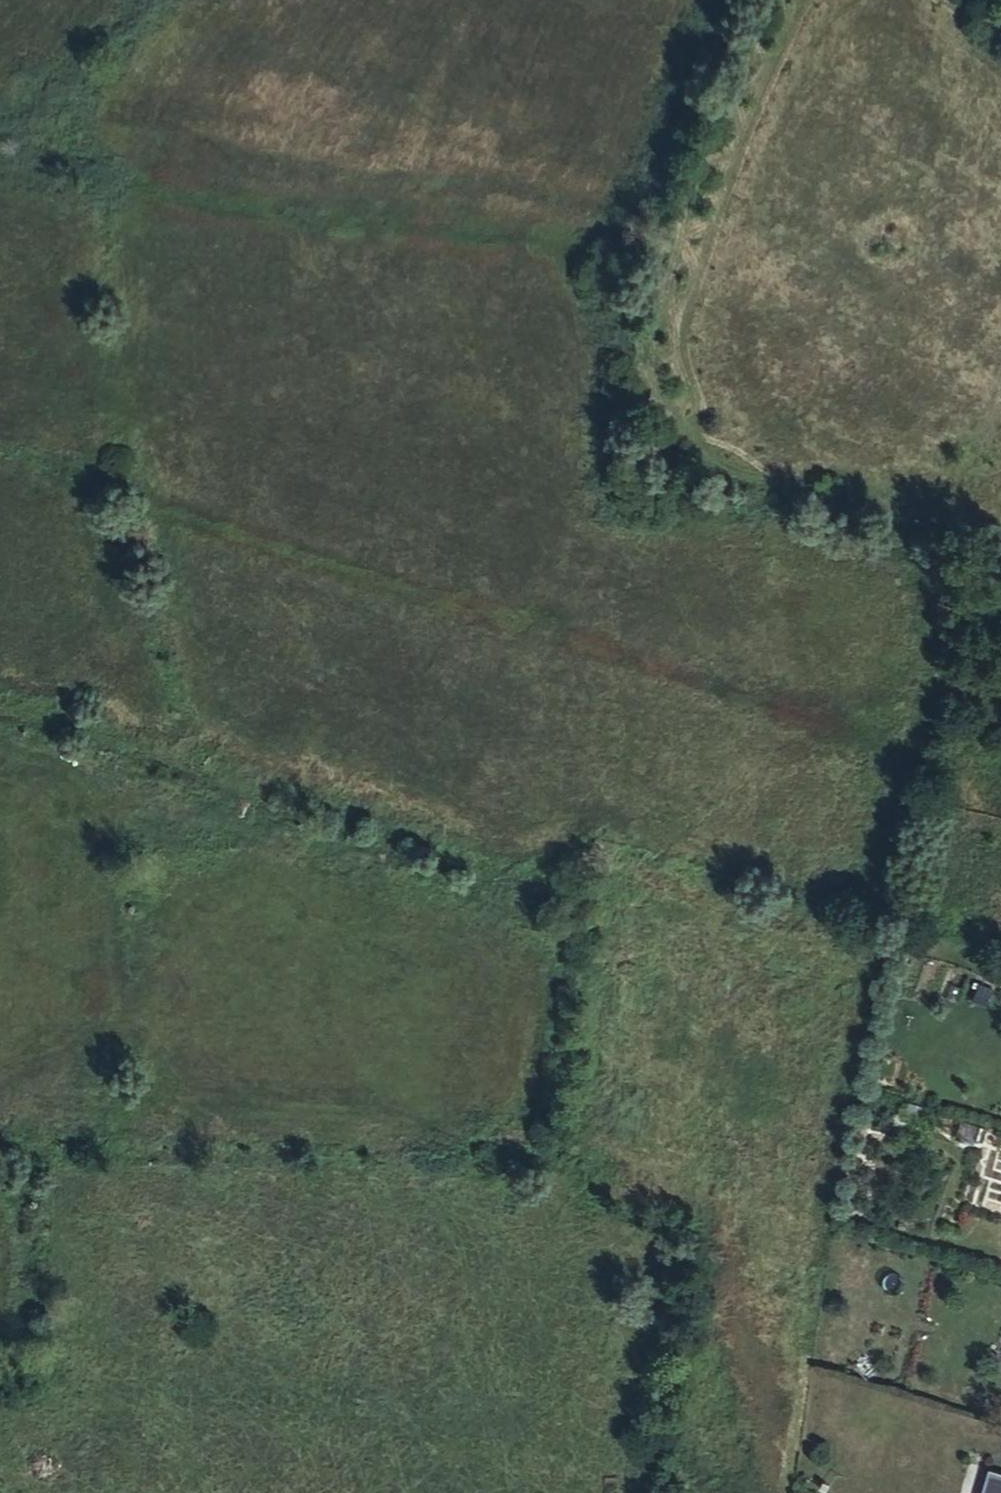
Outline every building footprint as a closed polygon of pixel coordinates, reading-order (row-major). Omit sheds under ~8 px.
[(987,1492),(1000,1492),(1000,1480),(992,1477),(987,1492)]
